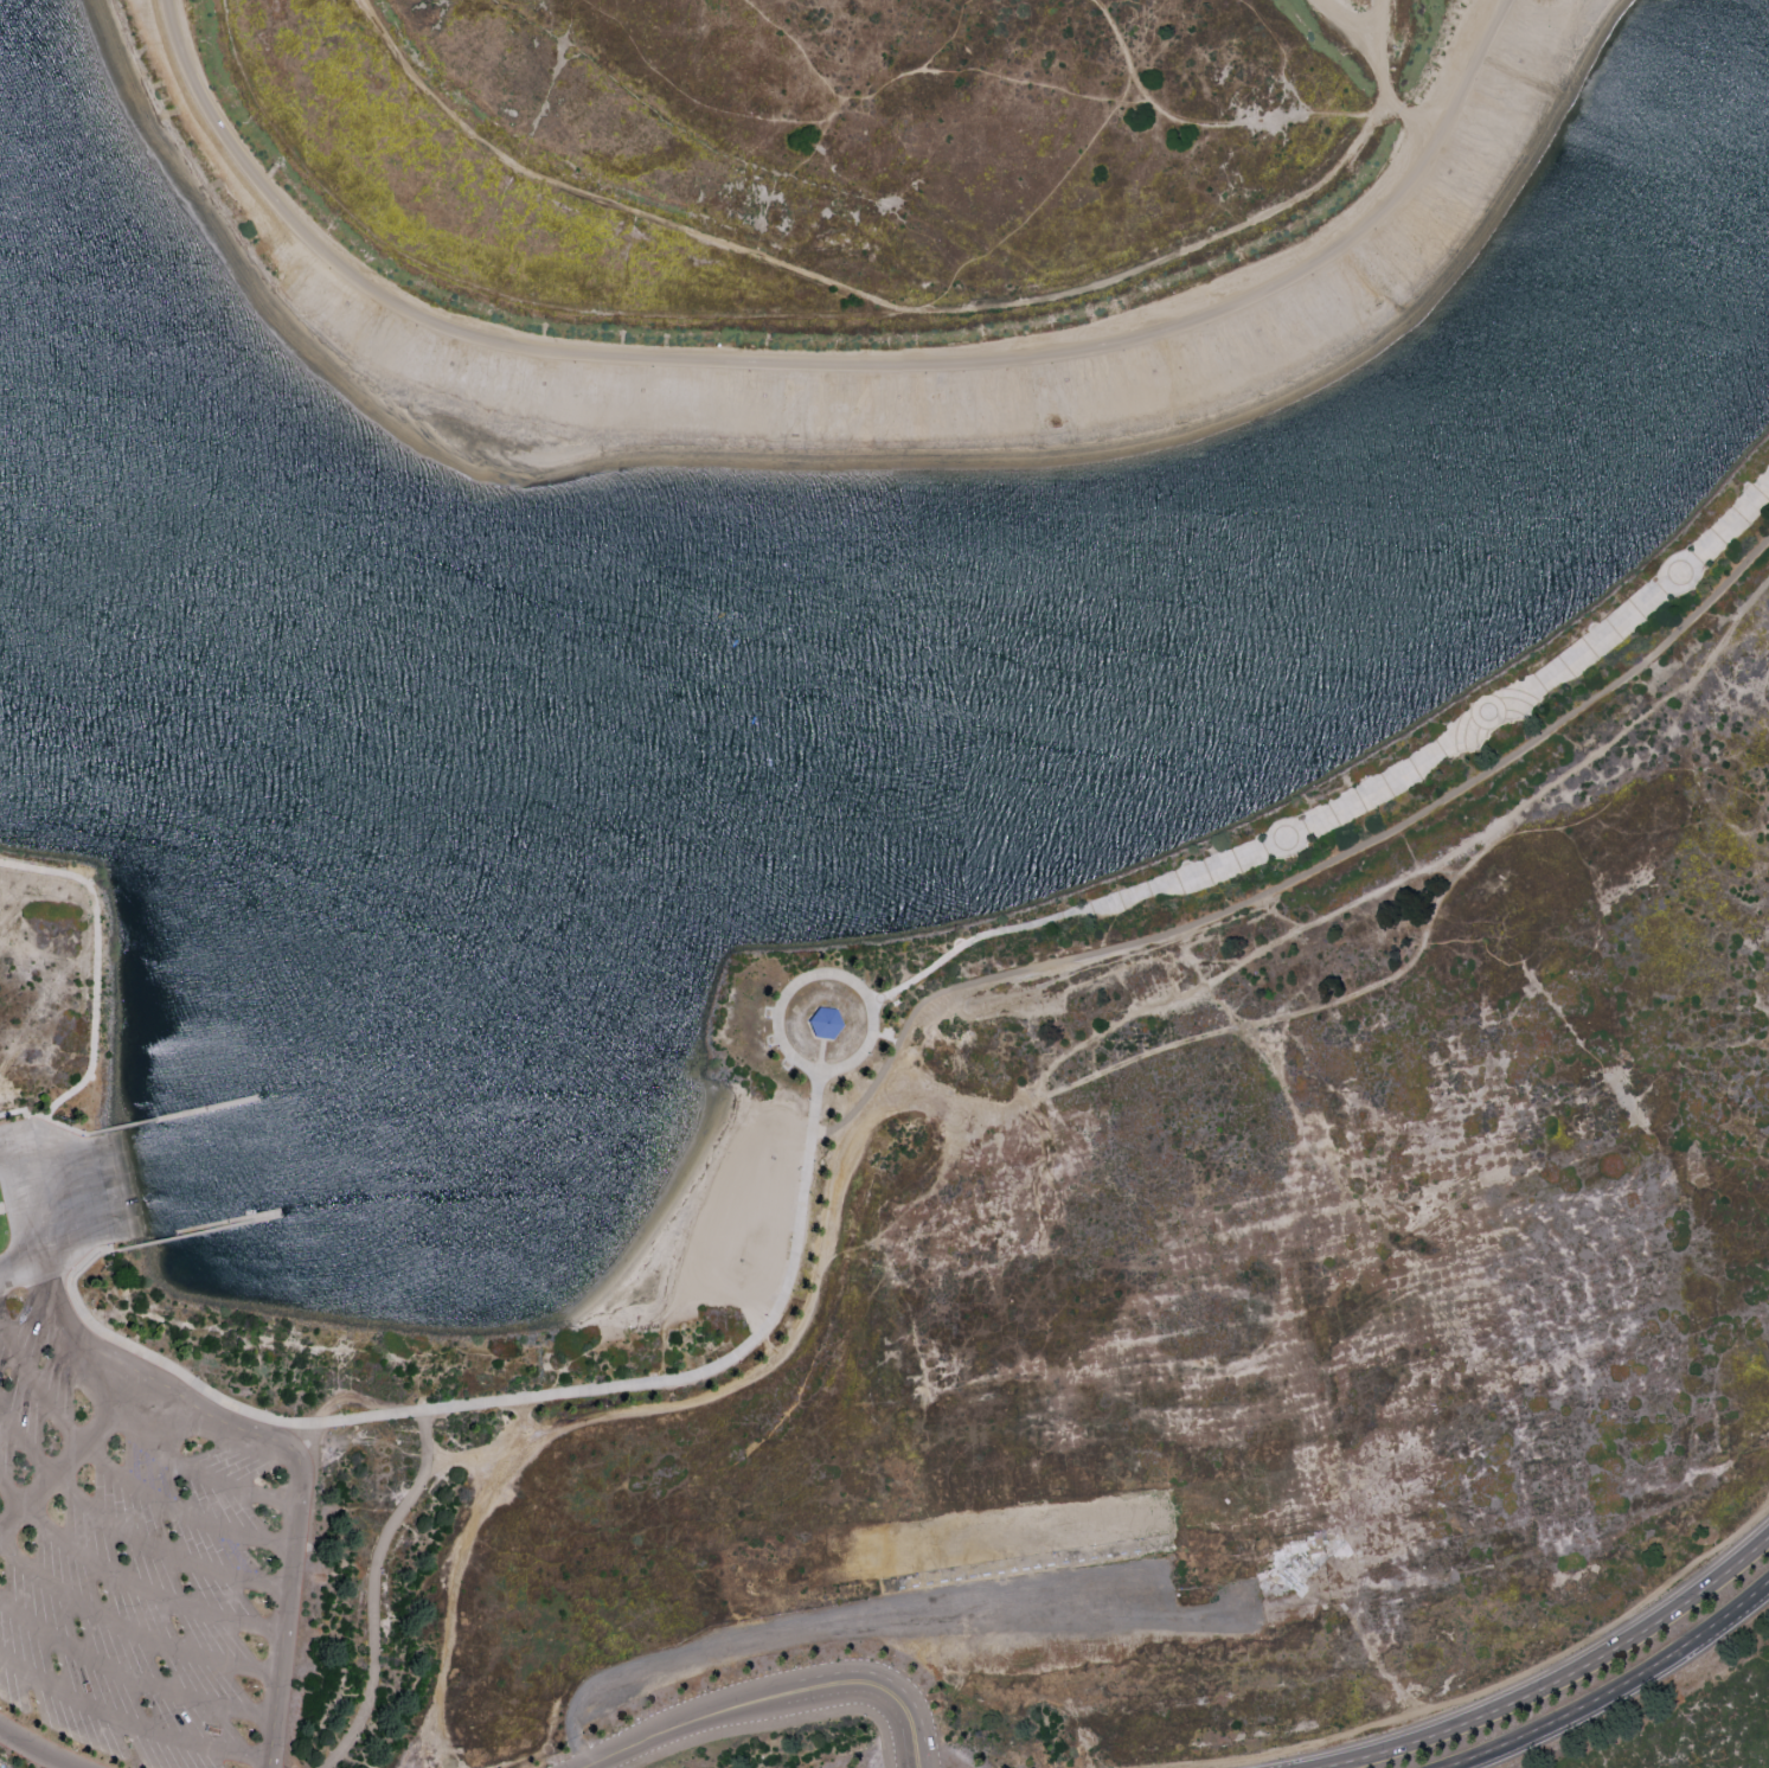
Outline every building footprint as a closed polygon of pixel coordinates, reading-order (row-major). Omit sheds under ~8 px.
[(808,1020),(819,1007),(834,1010),(841,1025),(831,1039),(814,1037),(808,1020)]
